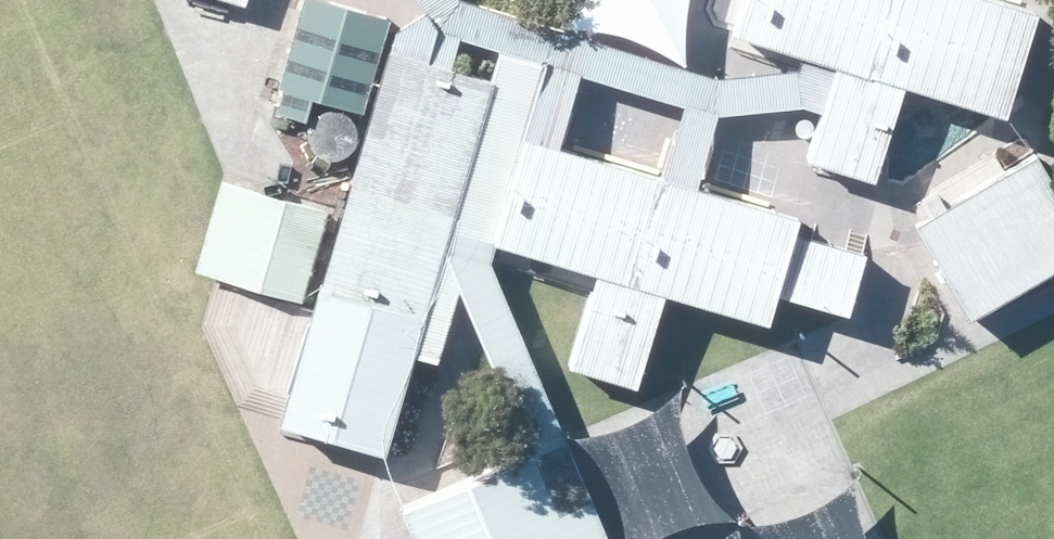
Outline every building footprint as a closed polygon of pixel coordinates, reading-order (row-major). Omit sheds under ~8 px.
[(255,8),(258,0),(228,0),(255,8)] [(308,0),(306,0),(274,108),(361,134),(393,25),(308,0)] [(711,58),(728,0),(601,0),(594,23),(711,58)] [(758,43),(1027,122),(1053,31),(1053,0),(771,0),(758,43)] [(515,71),(418,42),(300,440),(398,468),(515,71)] [(926,94),(850,72),(822,165),(899,188),(926,94)] [(835,222),(548,137),(515,248),(803,333),(835,222)] [(1019,166),(926,209),(979,322),(1053,287),(1053,240),(1019,166)] [(335,210),(228,179),(201,273),(307,304),(335,210)] [(684,305),(605,281),(578,371),(658,394),(684,305)] [(440,538),(632,538),(604,472),(440,538)]
